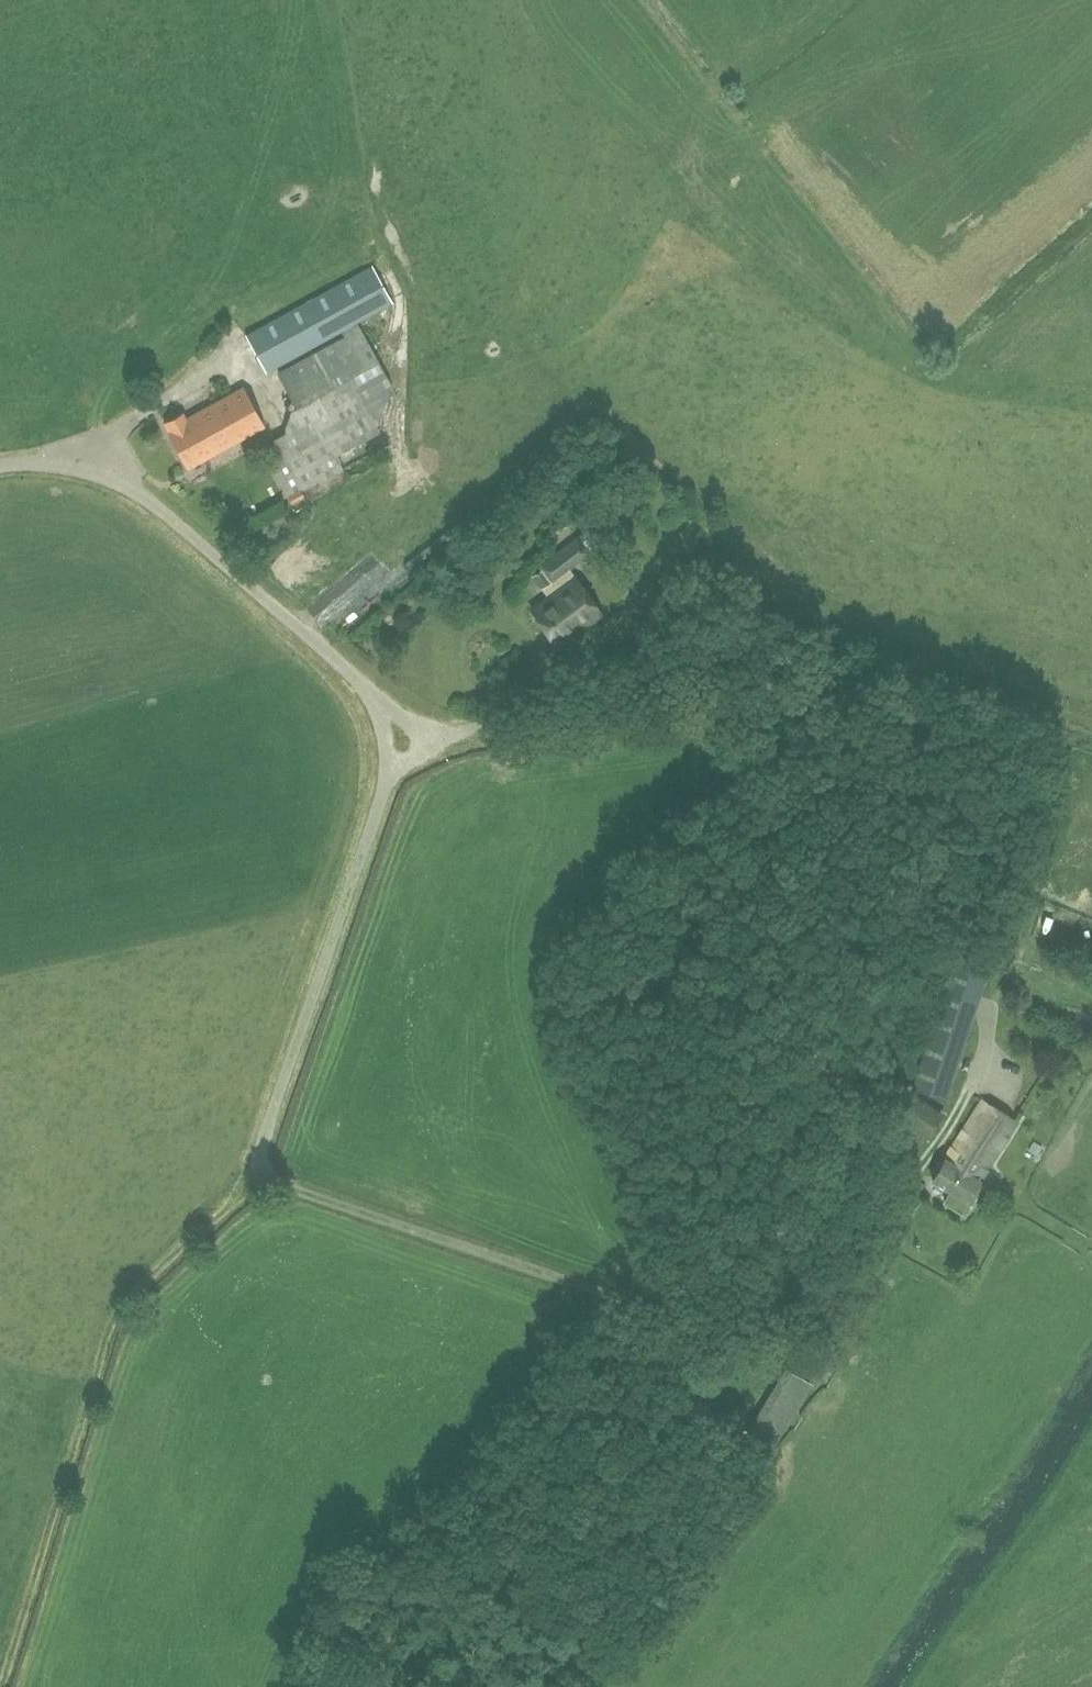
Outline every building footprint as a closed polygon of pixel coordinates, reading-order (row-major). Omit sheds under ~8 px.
[(382,317),(378,311),(394,302),(373,265),(308,300),(308,301),(278,317),(271,305),(239,323),(246,334),(267,372),(310,348),(314,353),(276,372),(296,408),(292,409),(286,425),(286,432),(274,438),(283,457),(271,463),(289,497),(344,469),(338,456),(381,432),(370,411),(385,403),(378,390),(391,383),(361,328),(382,317)] [(184,412),(164,423),(186,464),(200,457),(201,460),(265,426),(244,387),(187,418),(184,412)] [(539,565),(541,569),(531,576),(540,589),(551,582),(626,529),(602,498),(578,517),(587,528),(579,534),(539,565)] [(431,513),(444,529),(454,520),(441,505),(431,513)] [(576,576),(532,607),(559,645),(603,615),(576,576)] [(958,951),(913,1088),(946,1099),(992,961),(997,945),(963,935),(958,951)] [(979,1179),(980,1180),(990,1165),(1017,1121),(982,1099),(933,1178),(967,1199),(979,1179)] [(770,1454),(812,1382),(784,1366),(742,1438),(770,1454)]
